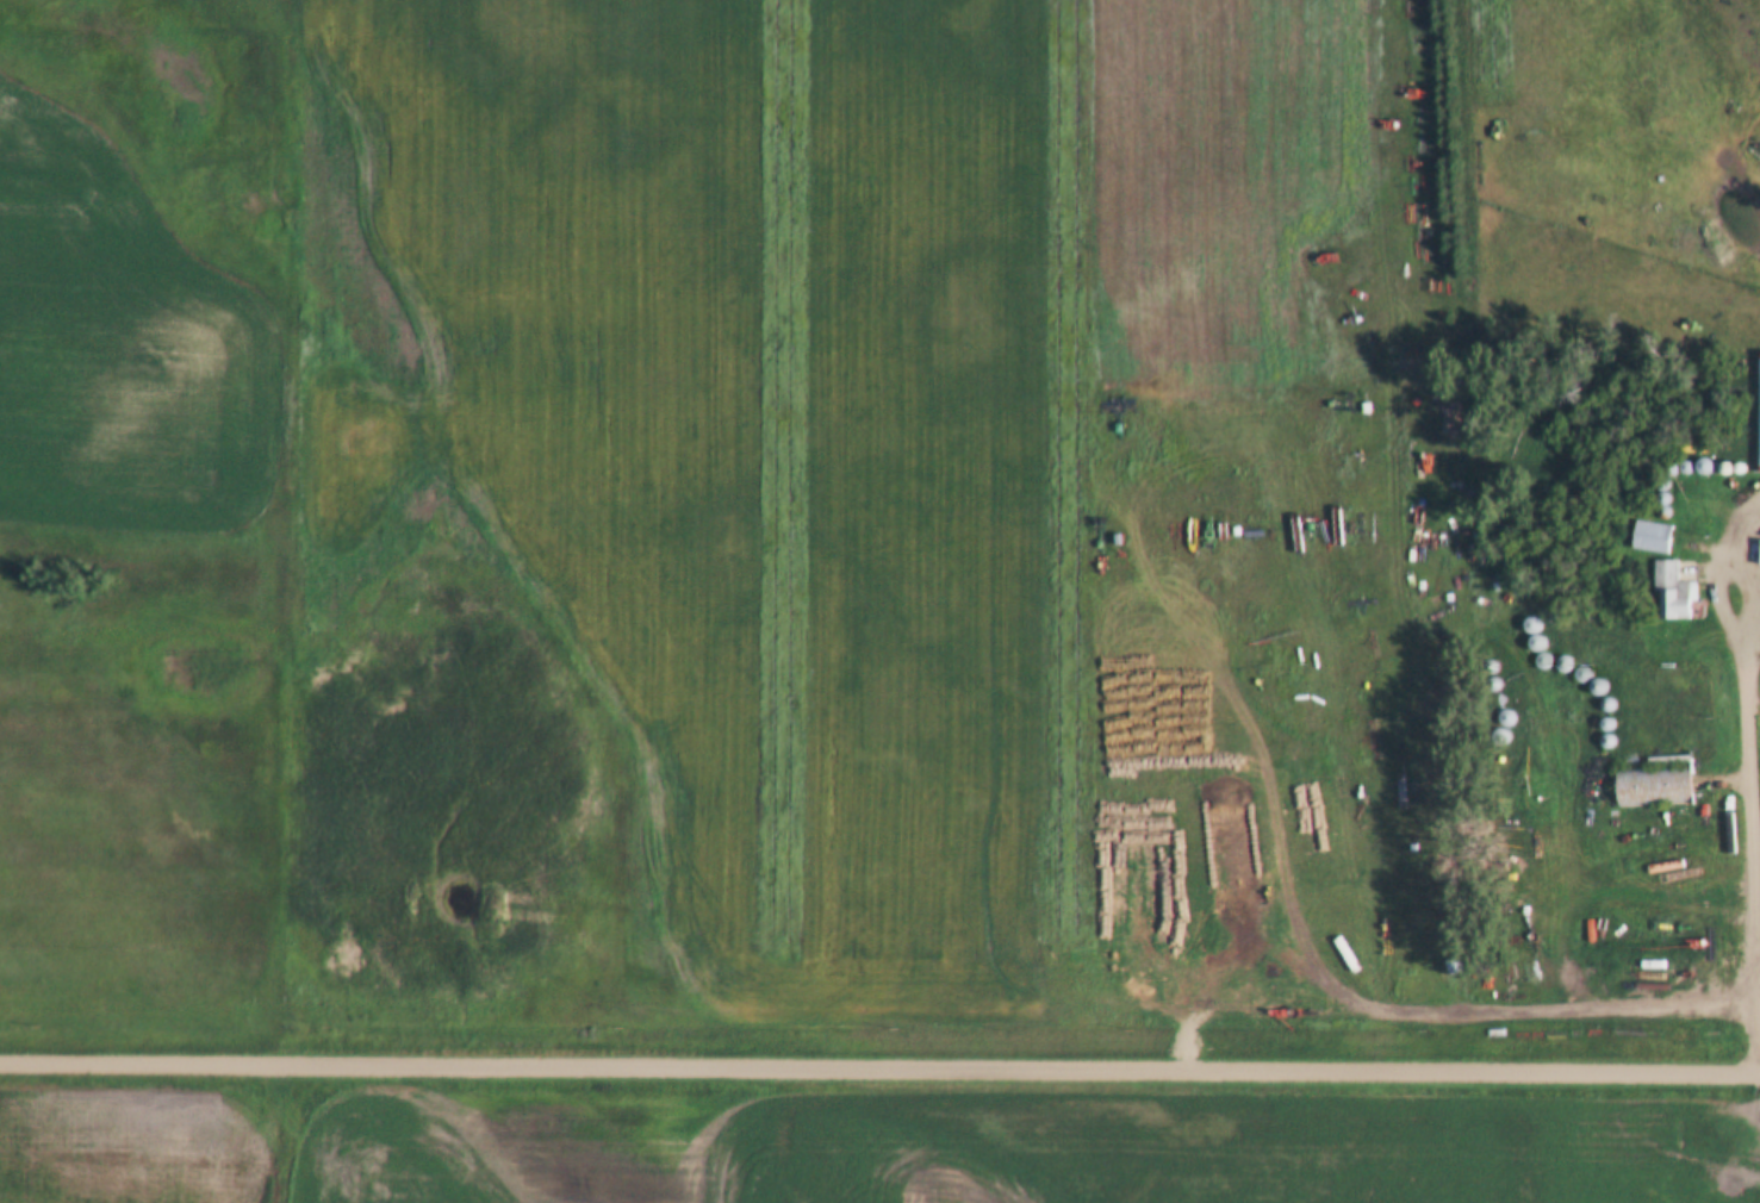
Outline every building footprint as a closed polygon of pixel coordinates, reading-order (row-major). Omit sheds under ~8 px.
[(1631,549),(1671,551),(1672,521),(1632,519),(1631,549)] [(1654,559),(1655,619),(1695,619),(1695,579),(1680,579),(1680,558),(1654,559)] [(1580,952),(1580,917),(1571,917),(1571,952),(1580,952)]
